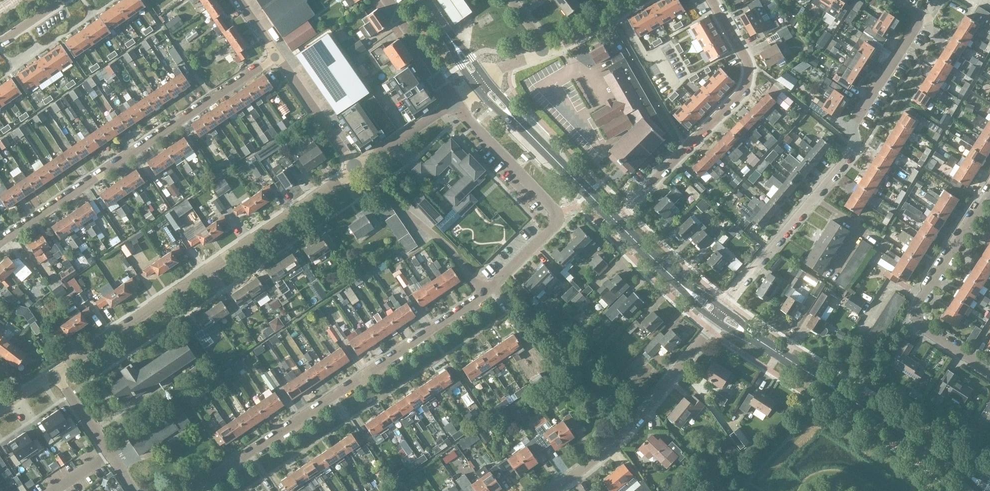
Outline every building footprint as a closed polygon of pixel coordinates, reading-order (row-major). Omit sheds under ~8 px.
[(116,4),(126,18),(135,12),(127,0),(121,0),(116,4)] [(135,12),(144,6),(140,0),(127,0),(135,12)] [(206,9),(216,2),(215,0),(200,0),(206,9)] [(261,8),(273,0),(255,0),(261,8)] [(282,38),(306,20),(314,15),(304,0),(273,0),(261,8),(282,38)] [(467,0),(440,0),(456,23),(474,10),(467,0)] [(567,16),(573,12),(575,14),(583,8),(577,0),(555,0),(567,16)] [(651,6),(662,24),(673,17),(663,0),(661,0),(651,6)] [(673,17),(685,11),(679,0),(663,0),(673,17)] [(740,17),(742,21),(741,22),(744,27),(762,17),(767,14),(762,5),(759,0),(756,0),(747,5),(750,11),(741,16),(740,17)] [(826,12),(829,7),(834,0),(813,0),(811,3),(826,12)] [(826,12),(831,15),(840,21),(847,11),(842,8),(847,0),(834,0),(829,7),(826,12)] [(851,10),(857,14),(864,3),(859,0),(858,0),(851,10)] [(216,2),(206,9),(218,26),(223,22),(219,15),(223,12),(216,2)] [(116,4),(107,10),(117,25),(126,18),(116,4)] [(651,6),(640,13),(650,31),(662,24),(651,6)] [(979,6),(974,13),(979,17),(984,9),(979,6)] [(789,22),(794,26),(805,8),(803,7),(795,19),(792,17),(789,22)] [(376,9),(362,19),(365,24),(362,26),(369,36),(372,34),(376,31),(376,32),(387,25),(376,9)] [(984,9),(979,17),(984,20),(989,12),(984,9)] [(107,10),(98,16),(99,18),(108,31),(109,31),(117,25),(107,10)] [(879,20),(895,31),(901,26),(898,23),(900,21),(884,11),(879,20)] [(640,13),(628,19),(639,38),(650,31),(640,13)] [(971,19),(980,25),(980,24),(982,26),(985,21),(984,20),(979,17),(974,13),(971,19)] [(762,17),(744,27),(748,32),(751,36),(762,30),(765,35),(780,27),(777,21),(772,23),(770,19),(767,14),(762,17)] [(864,31),(863,33),(873,40),(874,38),(878,33),(888,39),(891,35),(892,36),(895,31),(879,20),(871,15),(866,24),(866,26),(867,26),(864,31)] [(177,16),(165,24),(170,32),(183,24),(177,16)] [(708,16),(690,26),(697,38),(715,27),(708,16)] [(959,27),(975,37),(978,32),(976,31),(980,25),(966,16),(959,27)] [(99,18),(90,24),(100,39),(110,32),(109,31),(108,31),(99,18)] [(306,20),(282,38),(291,51),(316,33),(306,20)] [(222,33),(230,43),(240,36),(233,26),(228,29),(223,22),(218,26),(213,29),(218,36),(222,33)] [(90,24),(81,30),(91,45),(100,39),(90,24)] [(787,26),(777,32),(780,38),(783,36),(786,41),(793,37),(792,35),(787,28),(787,26)] [(334,32),(340,42),(348,37),(341,27),(334,32)] [(697,38),(691,42),(698,53),(704,50),(722,39),(715,27),(697,38)] [(959,27),(953,37),(966,46),(970,40),(972,41),(975,37),(959,27)] [(184,36),(188,41),(198,34),(194,29),(184,36)] [(81,30),(72,36),(82,51),(91,45),(81,30)] [(859,51),(875,61),(879,56),(878,56),(880,52),(870,45),(873,40),(858,30),(855,35),(859,38),(853,47),(859,51)] [(295,56),(336,115),(368,92),(327,33),(295,56)] [(72,36),(63,42),(73,57),(82,51),(72,36)] [(240,36),(230,43),(242,60),(247,57),(242,50),(247,46),(240,36)] [(145,40),(150,47),(155,44),(150,37),(145,40)] [(953,37),(946,48),(966,60),(962,57),(964,53),(962,52),(966,46),(953,37)] [(370,52),(370,53),(380,66),(386,62),(388,66),(392,63),(396,69),(411,58),(397,38),(384,47),(382,44),(370,52)] [(817,44),(823,48),(827,42),(821,38),(817,44)] [(722,39),(704,50),(711,61),(729,51),(722,39)] [(150,47),(145,40),(141,43),(146,50),(150,47)] [(595,49),(590,52),(597,63),(610,56),(606,49),(615,45),(612,40),(603,45),(600,41),(593,45),(595,49)] [(359,42),(346,51),(352,59),(365,50),(359,42)] [(765,52),(761,54),(769,66),(777,61),(779,65),(786,61),(784,58),(780,50),(785,47),(782,42),(771,48),(770,45),(763,49),(765,52)] [(60,44),(49,52),(60,70),(72,62),(60,44)] [(167,52),(176,64),(183,60),(174,47),(167,52)] [(848,55),(869,69),(871,66),(872,67),(875,61),(859,51),(853,47),(848,55)] [(966,60),(946,48),(939,58),(953,67),(957,61),(959,62),(963,64),(966,60)] [(127,52),(132,60),(137,56),(131,49),(127,52)] [(49,52),(37,60),(49,77),(52,83),(64,75),(60,70),(49,52)] [(132,60),(127,52),(122,56),(127,63),(132,60)] [(611,59),(614,64),(625,58),(625,57),(622,53),(611,59)] [(807,60),(812,64),(815,59),(810,55),(807,60)] [(848,55),(842,64),(864,79),(868,73),(867,73),(869,69),(848,55)] [(605,106),(593,113),(600,126),(602,125),(609,138),(627,129),(630,132),(611,151),(612,153),(610,155),(609,157),(611,159),(619,167),(622,170),(625,172),(628,169),(631,171),(664,138),(661,136),(665,132),(655,122),(659,117),(652,105),(625,58),(614,64),(607,68),(610,73),(604,76),(617,99),(605,106)] [(939,58),(932,68),(948,79),(951,74),(949,73),(953,67),(939,58)] [(37,60),(25,68),(37,85),(49,77),(37,60)] [(804,61),(793,68),(800,72),(810,65),(804,61)] [(110,64),(115,72),(119,69),(114,62),(110,64)] [(115,72),(110,64),(104,68),(105,68),(100,72),(104,78),(108,84),(114,80),(110,75),(115,72)] [(362,64),(357,67),(364,77),(368,74),(362,64)] [(842,64),(833,79),(850,90),(853,85),(857,87),(860,83),(861,84),(864,79),(842,64)] [(410,65),(388,79),(415,118),(436,103),(410,65)] [(171,78),(180,91),(189,85),(177,66),(172,70),(175,75),(171,78)] [(25,68),(14,76),(26,93),(37,85),(25,68)] [(721,68),(711,77),(726,92),(736,83),(721,68)] [(926,79),(939,88),(943,81),(945,83),(948,79),(932,68),(926,79)] [(100,72),(95,75),(99,81),(104,78),(100,72)] [(785,72),(775,79),(783,85),(790,76),(785,72)] [(254,80),(263,93),(267,99),(271,96),(267,90),(272,86),(264,74),(254,80)] [(95,75),(91,77),(91,78),(96,85),(100,82),(95,75)] [(96,85),(91,77),(86,81),(87,81),(91,88),(92,88),(96,85)] [(711,77),(702,87),(717,102),(726,92),(711,77)] [(828,98),(844,109),(848,104),(847,104),(849,99),(839,93),(842,88),(826,77),(820,87),(825,90),(822,95),(828,98)] [(11,78),(2,84),(12,99),(21,93),(11,78)] [(180,91),(171,78),(162,84),(171,97),(180,91)] [(939,88),(926,79),(919,89),(935,100),(937,95),(935,94),(939,88)] [(245,87),(253,99),(257,105),(262,102),(258,96),(263,93),(254,80),(245,87)] [(86,81),(82,84),(90,95),(95,92),(92,88),(91,88),(87,81),(86,81)] [(966,81),(963,87),(968,90),(971,84),(966,81)] [(69,82),(61,88),(63,91),(64,92),(72,86),(69,82)] [(0,85),(0,102),(3,105),(12,99),(2,84),(0,85)] [(162,84),(153,90),(162,103),(171,97),(162,84)] [(73,90),(78,97),(82,94),(78,87),(73,90)] [(240,99),(244,105),(248,111),(253,108),(249,102),(253,99),(245,87),(236,93),(240,99)] [(693,95),(692,96),(707,111),(708,110),(717,102),(702,87),(693,95)] [(968,90),(963,87),(959,93),(964,96),(968,90)] [(935,100),(919,89),(912,100),(926,109),(930,102),(932,104),(935,100)] [(78,97),(73,90),(68,93),(73,100),(78,97)] [(144,96),(153,109),(162,103),(153,90),(144,96)] [(775,100),(777,102),(786,110),(793,102),(781,92),(775,100)] [(236,93),(227,99),(235,111),(240,118),(244,115),(240,108),(244,105),(240,99),(236,93)] [(760,103),(776,120),(781,115),(773,107),(777,102),(775,100),(769,94),(760,103)] [(144,96),(135,103),(144,115),(153,109),(144,96)] [(692,96),(683,106),(697,120),(707,111),(692,96)] [(131,97),(122,103),(126,109),(134,122),(144,115),(135,103),(131,97)] [(844,109),(828,98),(825,103),(815,97),(809,107),(824,117),(827,112),(837,118),(839,115),(843,116),(844,109)] [(950,108),(955,111),(961,100),(956,97),(950,108)] [(55,102),(60,110),(65,107),(59,99),(55,102)] [(227,99),(218,105),(226,117),(235,111),(227,99)] [(354,104),(336,116),(361,153),(380,140),(379,140),(387,134),(364,100),(361,103),(380,130),(375,133),(354,104)] [(94,104),(97,114),(106,111),(102,101),(94,104)] [(60,110),(55,102),(50,105),(55,113),(60,110)] [(121,112),(117,115),(125,128),(134,122),(126,109),(122,103),(117,107),(121,112)] [(278,107),(283,116),(290,111),(284,103),(278,107)] [(750,113),(758,121),(764,116),(772,124),(776,120),(760,103),(750,113)] [(209,112),(217,124),(226,117),(218,105),(209,112)] [(64,110),(72,120),(77,116),(70,106),(64,110)] [(683,106),(673,115),(688,130),(697,120),(683,106)] [(955,111),(950,108),(947,114),(951,117),(955,111)] [(112,118),(108,121),(116,134),(125,128),(117,115),(114,110),(109,114),(112,118)] [(36,115),(42,122),(46,119),(41,112),(36,115)] [(199,118),(207,130),(212,136),(216,132),(212,127),(217,124),(209,112),(199,118)] [(898,123),(911,131),(915,125),(917,126),(920,122),(905,112),(898,123)] [(251,113),(247,116),(251,123),(255,120),(251,113)] [(741,122),(757,139),(761,135),(756,130),(757,129),(753,126),(758,121),(750,113),(741,122)] [(989,128),(989,120),(989,121),(977,113),(974,118),(989,128)] [(42,122),(36,115),(32,118),(37,125),(42,122)] [(281,121),(286,128),(291,125),(286,117),(281,121)] [(207,130),(199,118),(190,124),(198,136),(207,130)] [(974,118),(972,122),(979,127),(984,130),(979,136),(989,143),(989,128),(974,118)] [(98,127),(107,140),(116,134),(107,121),(98,127)] [(282,131),(286,128),(281,121),(277,124),(282,131)] [(731,131),(739,140),(744,135),(748,138),(749,137),(754,142),(757,139),(741,122),(731,131)] [(891,133),(907,143),(910,139),(907,138),(911,131),(898,123),(891,133)] [(19,127),(23,135),(28,132),(23,124),(19,127)] [(23,135),(19,127),(14,130),(19,138),(23,135)] [(84,137),(80,140),(89,152),(98,146),(89,133),(85,127),(80,131),(84,137)] [(98,127),(89,133),(98,146),(107,140),(98,127)] [(263,133),(268,140),(273,137),(268,130),(263,133)] [(731,131),(722,141),(738,158),(743,153),(738,148),(743,143),(739,140),(731,131)] [(932,137),(937,140),(941,134),(936,131),(932,137)] [(264,143),(268,140),(263,133),(259,136),(264,143)] [(279,140),(283,147),(293,141),(288,133),(279,140)] [(885,144),(898,153),(902,146),(904,148),(907,143),(891,133),(885,144)] [(987,155),(989,150),(989,143),(979,136),(976,142),(964,134),(961,139),(987,155)] [(183,137),(174,143),(182,155),(187,162),(191,159),(196,156),(192,149),(190,147),(194,145),(195,144),(189,135),(188,136),(184,138),(183,137)] [(769,139),(774,145),(778,141),(773,135),(769,139)] [(0,140),(5,147),(10,144),(5,136),(0,140)] [(787,136),(783,140),(788,145),(792,140),(787,136)] [(966,157),(980,166),(987,155),(961,139),(957,136),(954,140),(958,143),(970,151),(966,157)] [(814,149),(822,156),(831,146),(822,139),(814,149)] [(71,146),(80,159),(89,152),(80,140),(71,146)] [(803,140),(799,145),(810,154),(805,159),(814,166),(822,156),(814,149),(808,144),(803,140)] [(325,158),(313,141),(291,156),(295,161),(298,159),(307,171),(325,158)] [(421,162),(409,173),(419,183),(431,173),(435,177),(447,165),(460,179),(443,195),(455,207),(444,217),(435,225),(443,233),(443,232),(460,216),(476,201),(468,192),(483,178),(479,174),(483,170),(476,163),(475,164),(472,160),(473,159),(468,155),(467,156),(453,141),(445,149),(442,147),(424,165),(421,162)] [(722,141),(712,150),(720,158),(725,154),(734,162),(738,158),(722,141)] [(245,145),(250,152),(255,149),(250,142),(245,145)] [(182,155),(174,143),(165,150),(173,162),(182,155)] [(885,144),(878,154),(893,164),(897,167),(904,156),(898,153),(885,144)] [(246,155),(250,152),(245,145),(241,148),(246,155)] [(783,150),(777,145),(774,149),(780,154),(783,150)] [(62,152),(71,165),(80,159),(71,146),(62,152)] [(923,153),(928,156),(932,150),(927,147),(923,153)] [(767,162),(774,153),(768,148),(761,157),(767,162)] [(168,175),(173,182),(177,179),(168,165),(173,162),(165,150),(155,156),(163,168),(164,168),(168,175)] [(262,150),(255,155),(259,161),(267,156),(262,150)] [(703,159),(720,176),(723,179),(727,175),(716,163),(720,158),(712,150),(703,159)] [(931,157),(943,165),(946,158),(935,151),(931,157)] [(71,165),(62,152),(53,158),(61,171),(71,165)] [(923,153),(920,159),(925,162),(928,156),(923,153)] [(785,159),(805,176),(814,166),(805,159),(801,163),(790,154),(785,159)] [(871,164),(885,173),(889,167),(891,168),(893,164),(878,154),(871,164)] [(227,158),(232,165),(236,162),(231,155),(227,158)] [(748,162),(753,167),(760,160),(754,155),(748,162)] [(948,159),(956,164),(958,160),(951,155),(948,159)] [(163,168),(155,156),(146,162),(154,174),(163,168)] [(254,156),(245,162),(249,167),(252,173),(257,170),(261,175),(265,172),(254,156)] [(293,166),(286,156),(276,162),(278,165),(272,169),(285,189),(296,181),(288,170),(293,166)] [(980,166),(966,157),(960,167),(974,175),(980,166)] [(44,164),(52,177),(61,171),(53,158),(44,164)] [(227,168),(232,165),(227,158),(222,161),(227,168)] [(191,159),(187,162),(192,170),(197,167),(191,159)] [(720,176),(703,159),(693,169),(702,177),(707,172),(711,176),(711,175),(716,180),(720,176)] [(805,176),(785,159),(781,164),(792,174),(788,179),(796,187),(805,176)] [(974,175),(960,167),(956,164),(948,159),(946,163),(957,171),(953,178),(967,187),(974,175)] [(39,160),(31,165),(32,167),(35,170),(43,183),(52,177),(44,164),(43,165),(39,160)] [(187,162),(182,166),(187,173),(192,170),(187,162)] [(865,175),(880,185),(883,181),(881,179),(885,173),(871,164),(865,175)] [(761,165),(756,170),(761,173),(765,168),(761,165)] [(18,166),(9,172),(13,177),(12,177),(16,183),(25,196),(34,189),(25,176),(25,177),(21,171),(18,166)] [(746,166),(741,171),(743,172),(746,175),(750,170),(748,167),(746,166)] [(911,174),(915,177),(919,171),(914,168),(911,174)] [(126,175),(134,188),(143,181),(135,169),(126,175)] [(35,170),(25,176),(34,189),(43,183),(35,170)] [(210,170),(204,174),(208,181),(215,176),(210,170)] [(756,170),(748,179),(754,183),(761,174),(756,170)] [(915,177),(911,174),(907,180),(912,183),(915,177)] [(117,181),(125,194),(129,191),(134,188),(126,175),(117,181)] [(173,182),(168,175),(164,178),(169,185),(173,182)] [(772,175),(768,180),(773,184),(779,189),(788,197),(796,187),(788,179),(783,185),(772,175)] [(858,185),(872,194),(876,188),(878,189),(880,185),(865,175),(858,185)] [(212,187),(218,197),(230,188),(224,179),(212,187)] [(706,188),(698,179),(693,184),(702,192),(706,188)] [(768,180),(765,183),(770,188),(773,184),(768,180)] [(108,188),(116,200),(125,194),(117,181),(108,188)] [(7,189),(16,202),(25,196),(16,183),(7,189)] [(684,184),(679,190),(691,199),(696,193),(684,184)] [(0,187),(0,198),(7,208),(16,202),(7,189),(4,185),(0,187)] [(250,197),(258,208),(268,201),(265,196),(273,191),(269,185),(250,197)] [(851,196),(867,206),(870,202),(868,201),(872,194),(858,185),(851,196)] [(662,200),(654,208),(656,209),(655,210),(660,214),(665,218),(670,222),(676,216),(673,214),(672,212),(677,207),(674,204),(683,195),(674,187),(664,198),(662,196),(663,196),(662,196),(659,199),(659,200),(660,199),(662,200)] [(116,200),(108,188),(98,194),(107,206),(116,200)] [(176,188),(170,192),(173,197),(179,193),(176,188)] [(779,189),(771,200),(779,207),(788,197),(779,189)] [(926,193),(952,210),(959,200),(945,191),(941,196),(929,189),(926,193)] [(898,195),(903,198),(906,192),(902,190),(898,195)] [(144,201),(148,199),(143,192),(139,195),(144,202),(144,201)] [(926,193),(924,197),(929,200),(925,207),(931,211),(946,220),(952,210),(926,193)] [(144,202),(139,195),(139,194),(134,198),(139,205),(144,202)] [(903,198),(898,195),(895,201),(899,204),(903,198)] [(754,196),(751,200),(771,217),(779,207),(771,200),(767,205),(761,200),(760,201),(754,196)] [(867,206),(851,196),(844,206),(858,215),(862,209),(864,210),(867,206)] [(212,202),(219,212),(225,208),(218,197),(212,202)] [(258,208),(250,197),(232,209),(236,215),(244,210),(248,214),(258,208)] [(444,217),(425,197),(417,205),(435,225),(444,217)] [(703,199),(696,206),(703,212),(709,206),(703,199)] [(88,202),(79,208),(97,234),(101,231),(91,217),(96,214),(96,213),(100,211),(93,200),(89,203),(88,202)] [(755,210),(746,219),(748,220),(751,223),(754,220),(762,227),(771,217),(751,200),(748,204),(755,210)] [(376,208),(407,253),(417,246),(386,201),(376,208)] [(121,207),(126,214),(130,211),(125,204),(121,207)] [(121,207),(116,210),(121,218),(124,222),(128,220),(125,215),(126,214),(121,207)] [(364,216),(348,227),(356,239),(359,243),(369,236),(366,232),(379,224),(368,207),(361,212),(364,216)] [(97,234),(79,208),(70,214),(78,226),(82,223),(92,238),(96,235),(97,234)] [(920,218),(925,221),(939,230),(946,220),(931,211),(928,217),(916,209),(913,213),(920,218)] [(182,225),(172,210),(165,215),(175,230),(182,225)] [(148,221),(153,217),(149,211),(144,215),(148,221)] [(885,217),(890,220),(894,214),(889,211),(885,217)] [(918,222),(920,218),(913,213),(910,217),(918,222)] [(73,239),(78,247),(82,244),(78,236),(77,236),(73,230),(78,226),(70,214),(60,220),(69,233),(68,233),(73,240),(73,239)] [(205,228),(212,238),(223,231),(220,227),(228,221),(224,215),(205,228)] [(688,236),(693,240),(703,230),(703,229),(705,227),(701,222),(698,225),(691,217),(687,220),(676,230),(677,232),(676,233),(676,235),(680,239),(682,239),(684,238),(685,239),(688,236)] [(885,217),(882,222),(887,225),(890,220),(885,217)] [(825,230),(842,241),(849,230),(832,219),(825,230)] [(69,233),(60,220),(51,226),(59,239),(68,233),(69,233)] [(201,221),(183,233),(187,240),(191,246),(199,240),(203,245),(212,238),(205,228),(201,221)] [(939,230),(925,221),(918,232),(933,241),(939,230)] [(453,244),(474,263),(494,242),(473,222),(453,244)] [(163,229),(172,242),(178,238),(170,224),(163,229)] [(503,225),(489,236),(496,244),(509,232),(503,225)] [(733,235),(738,228),(733,225),(728,231),(733,235)] [(574,249),(581,257),(589,249),(595,243),(579,226),(573,232),(577,236),(569,244),(574,249)] [(703,230),(693,240),(701,248),(711,238),(716,243),(724,233),(719,228),(715,232),(712,229),(707,234),(703,230)] [(825,230),(818,241),(835,252),(842,241),(825,230)] [(900,234),(926,251),(933,241),(918,232),(915,238),(902,230),(900,234)] [(41,233),(34,238),(47,258),(51,263),(56,260),(53,254),(59,250),(51,238),(46,241),(43,236),(41,233)] [(107,245),(115,241),(112,234),(103,239),(107,245)] [(329,251),(335,247),(326,234),(310,245),(307,241),(301,246),(311,261),(328,249),(329,251)] [(905,252),(919,262),(926,251),(900,234),(897,238),(909,246),(905,252)] [(134,236),(127,241),(128,241),(131,246),(138,242),(136,240),(134,236)] [(47,258),(34,238),(26,243),(39,263),(47,258)] [(73,250),(78,247),(73,239),(73,240),(68,243),(73,250)] [(859,245),(870,252),(873,247),(863,240),(859,245)] [(120,247),(127,257),(135,251),(131,246),(128,241),(120,247)] [(707,262),(718,271),(728,260),(730,262),(734,258),(723,249),(725,247),(718,241),(712,247),(717,251),(707,262)] [(811,251),(828,262),(835,252),(818,241),(811,251)] [(574,249),(569,244),(561,251),(557,248),(551,254),(565,268),(571,262),(569,260),(573,256),(577,260),(581,257),(574,249)] [(859,245),(856,250),(867,257),(870,252),(859,245)] [(161,258),(168,269),(178,262),(174,257),(183,252),(179,246),(161,258)] [(989,261),(989,246),(982,256),(989,261)] [(867,257),(856,250),(853,255),(863,262),(867,257)] [(828,262),(811,251),(804,262),(821,273),(828,262)] [(887,255),(913,272),(919,262),(905,252),(901,259),(889,251),(887,255)] [(278,261),(286,272),(290,279),(302,271),(310,283),(316,279),(304,261),(299,264),(291,253),(278,261)] [(913,272),(887,255),(886,255),(884,254),(881,259),(885,263),(892,264),(896,267),(892,273),(887,271),(884,276),(896,284),(900,279),(906,283),(913,272)] [(778,255),(768,268),(772,271),(783,259),(778,255)] [(863,262),(853,255),(849,261),(860,267),(863,262)] [(87,259),(90,265),(95,261),(92,256),(87,259)] [(975,266),(989,276),(989,261),(982,256),(975,266)] [(9,274),(12,271),(21,281),(31,272),(19,259),(14,263),(7,257),(0,263),(0,264),(9,274)] [(168,269),(161,258),(142,271),(146,276),(154,271),(158,276),(168,269)] [(419,264),(415,258),(411,261),(415,267),(419,264)] [(603,259),(593,269),(598,273),(608,263),(603,259)] [(265,279),(277,297),(280,303),(286,298),(283,293),(289,289),(280,276),(286,272),(278,261),(265,270),(269,276),(265,279)] [(860,267),(849,261),(846,266),(857,273),(860,267)] [(384,262),(377,266),(381,271),(387,267),(384,262)] [(539,270),(535,274),(548,287),(549,289),(559,279),(556,277),(556,276),(560,272),(551,262),(547,266),(542,262),(537,267),(539,270)] [(450,288),(441,275),(437,269),(433,263),(429,266),(437,278),(431,281),(440,294),(450,288)] [(0,264),(0,280),(7,288),(11,284),(6,278),(9,274),(0,264)] [(785,264),(782,271),(790,276),(794,268),(785,264)] [(58,275),(64,283),(77,273),(72,266),(58,275)] [(846,266),(843,271),(853,278),(857,273),(846,266)] [(983,286),(987,279),(989,281),(989,276),(975,266),(969,277),(983,286)] [(441,275),(450,288),(460,281),(451,268),(441,275)] [(801,280),(806,273),(800,269),(796,276),(801,280)] [(853,278),(843,271),(839,277),(849,284),(853,278)] [(396,277),(403,287),(409,284),(401,273),(396,277)] [(46,282),(52,291),(63,283),(56,274),(46,282)] [(535,274),(523,285),(530,292),(532,290),(536,295),(539,299),(546,292),(549,295),(552,292),(547,287),(548,287),(535,274)] [(604,296),(602,298),(609,306),(629,286),(627,284),(627,281),(624,279),(622,279),(618,274),(611,281),(609,279),(598,290),(604,296)] [(778,286),(781,281),(771,274),(767,279),(757,294),(768,302),(772,295),(774,296),(780,287),(778,286)] [(255,276),(243,285),(250,296),(255,303),(267,294),(270,299),(275,296),(276,298),(277,297),(265,279),(260,283),(255,276)] [(413,276),(410,278),(414,285),(418,291),(412,295),(421,308),(430,301),(422,288),(418,282),(413,276)] [(132,277),(113,290),(121,300),(131,294),(128,289),(136,283),(132,277)] [(569,282),(579,292),(580,292),(584,287),(574,277),(569,282)] [(801,280),(795,277),(790,286),(795,289),(801,280)] [(846,290),(849,284),(839,277),(835,282),(835,283),(846,290)] [(962,287),(987,303),(989,299),(979,292),(983,286),(969,277),(962,287)] [(88,300),(88,299),(82,291),(74,278),(67,282),(69,286),(72,285),(77,294),(75,295),(81,304),(88,300)] [(360,278),(353,282),(356,286),(363,282),(360,278)] [(440,294),(431,281),(422,288),(430,301),(440,294)] [(855,290),(860,286),(857,281),(852,285),(855,290)] [(104,297),(95,302),(99,308),(107,303),(110,307),(121,300),(113,290),(109,283),(99,290),(104,297)] [(250,296),(243,285),(230,294),(234,300),(229,303),(237,315),(240,319),(245,316),(240,309),(247,305),(244,300),(250,296)] [(573,285),(569,289),(575,294),(578,291),(573,285)] [(60,286),(52,292),(56,298),(65,292),(60,286)] [(987,303),(962,287),(955,297),(969,306),(974,300),(984,307),(987,303)] [(322,288),(315,293),(320,301),(327,296),(322,288)] [(17,298),(9,289),(4,294),(12,303),(17,298)] [(790,296),(781,310),(792,317),(796,309),(798,310),(802,304),(801,303),(805,296),(795,290),(791,297),(790,296)] [(346,298),(341,291),(335,294),(340,302),(346,298)] [(634,291),(618,308),(628,318),(645,301),(634,291)] [(580,292),(579,292),(571,300),(577,307),(586,298),(580,292)] [(813,315),(806,326),(818,334),(818,333),(823,336),(825,335),(828,331),(827,329),(823,326),(826,321),(820,317),(831,299),(822,293),(810,313),(813,315)] [(845,305),(858,314),(866,301),(852,293),(845,305)] [(891,298),(902,305),(905,299),(895,293),(891,298)] [(352,305),(358,300),(355,295),(348,299),(352,305)] [(949,308),(963,317),(969,306),(955,297),(949,308)] [(891,298),(888,303),(899,310),(902,305),(891,298)] [(24,303),(28,307),(33,303),(29,299),(24,303)] [(207,309),(215,320),(228,312),(232,318),(237,315),(229,303),(224,306),(220,300),(207,309)] [(50,315),(40,301),(30,308),(40,322),(50,315)] [(396,310),(405,323),(414,316),(406,304),(401,307),(397,301),(396,301),(393,304),(392,304),(396,310)] [(888,303),(885,308),(895,315),(899,310),(888,303)] [(18,305),(16,314),(23,315),(25,318),(31,311),(29,308),(18,305)] [(66,314),(70,319),(77,330),(87,323),(84,318),(92,313),(88,307),(80,312),(77,307),(66,314)] [(611,307),(605,313),(609,317),(615,311),(611,307)] [(895,315),(885,308),(881,314),(892,320),(895,315)] [(964,323),(967,319),(963,317),(949,308),(942,318),(956,327),(960,321),(964,323)] [(202,329),(194,334),(204,348),(213,342),(208,335),(219,327),(215,320),(207,309),(194,318),(202,329)] [(387,317),(395,329),(405,323),(396,310),(387,317)] [(646,327),(652,332),(663,321),(654,312),(643,323),(642,323),(638,326),(642,330),(646,327)] [(378,314),(373,317),(377,323),(386,336),(387,335),(395,329),(387,317),(382,320),(378,314)] [(881,314),(878,319),(889,326),(892,320),(881,314)] [(976,320),(969,315),(967,319),(974,324),(976,320)] [(283,324),(278,316),(269,322),(274,330),(283,324)] [(77,330),(70,319),(51,332),(56,338),(64,332),(67,337),(77,330)] [(626,329),(630,334),(640,324),(636,319),(626,329)] [(889,326),(878,319),(875,324),(885,331),(889,326)] [(29,325),(36,335),(41,331),(35,321),(29,325)] [(549,326),(557,334),(563,329),(555,321),(549,326)] [(332,326),(342,340),(346,337),(337,323),(332,326)] [(367,330),(376,342),(386,336),(377,323),(367,330)] [(885,331),(875,324),(871,330),(882,337),(885,331)] [(326,330),(334,342),(340,338),(331,326),(326,330)] [(975,326),(972,331),(978,335),(981,330),(975,326)] [(4,358),(18,339),(13,335),(14,334),(8,329),(7,331),(2,327),(0,330),(0,354),(4,358)] [(358,336),(366,349),(376,342),(367,330),(362,333),(358,327),(354,330),(355,331),(358,336)] [(644,349),(650,356),(661,344),(669,352),(682,339),(672,330),(665,336),(661,332),(644,349)] [(837,337),(843,340),(846,333),(841,330),(837,337)] [(871,330),(868,334),(879,341),(882,337),(871,330)] [(355,331),(346,337),(350,342),(348,343),(357,355),(366,349),(358,336),(355,331)] [(512,334),(502,340),(511,355),(515,361),(519,358),(516,354),(522,349),(519,345),(512,334)] [(868,334),(865,338),(876,345),(879,341),(868,334)] [(865,338),(863,343),(874,350),(876,345),(865,338)] [(18,339),(4,358),(16,367),(20,361),(25,365),(30,358),(17,348),(20,342),(21,341),(18,339)] [(897,352),(890,363),(909,376),(909,377),(917,383),(925,371),(918,366),(919,365),(907,357),(912,348),(914,345),(905,340),(905,341),(902,339),(894,351),(897,352)] [(135,396),(194,356),(183,340),(136,371),(130,363),(120,370),(124,375),(108,386),(119,403),(133,393),(135,396)] [(492,347),(499,358),(505,354),(507,357),(511,355),(502,340),(492,347)] [(492,347),(482,354),(495,373),(499,371),(498,370),(504,366),(499,358),(492,347)] [(331,355),(339,367),(349,361),(340,349),(331,355)] [(312,360),(307,353),(304,355),(308,362),(312,360)] [(482,354),(472,361),(479,372),(482,376),(488,372),(490,376),(495,373),(482,354)] [(321,362),(329,374),(339,367),(331,355),(321,362)] [(239,360),(232,365),(237,373),(244,367),(239,360)] [(289,367),(284,361),(281,363),(286,370),(289,367)] [(479,372),(472,361),(461,368),(471,382),(475,379),(473,376),(479,372)] [(329,374),(321,362),(311,368),(320,380),(329,374)] [(730,382),(734,376),(730,374),(731,373),(713,362),(705,376),(722,386),(726,380),(730,382)] [(199,363),(186,372),(190,379),(203,370),(199,363)] [(230,368),(223,373),(225,376),(232,372),(230,368)] [(282,383),(273,368),(267,372),(277,386),(282,383)] [(302,374),(310,387),(320,380),(311,368),(302,374)] [(435,376),(444,390),(448,395),(452,392),(450,389),(460,382),(452,371),(448,374),(445,369),(435,376)] [(288,374),(300,393),(310,387),(302,374),(297,378),(291,370),(287,373),(288,374)] [(944,376),(935,390),(944,395),(946,391),(964,403),(973,389),(958,380),(960,377),(949,370),(944,376)] [(261,375),(271,391),(276,387),(266,372),(261,375)] [(288,384),(282,387),(291,400),(300,393),(288,374),(287,373),(283,376),(288,384)] [(529,380),(534,387),(544,380),(539,373),(529,380)] [(424,382),(432,393),(438,389),(440,393),(444,390),(435,376),(424,382)] [(216,377),(212,381),(216,387),(221,383),(216,377)] [(210,380),(204,384),(207,389),(213,384),(210,380)] [(239,386),(235,380),(231,383),(234,389),(239,386)] [(424,382),(414,389),(424,403),(428,408),(431,406),(429,403),(436,399),(432,393),(424,382)] [(520,389),(523,394),(530,390),(526,385),(520,389)] [(201,386),(187,396),(188,398),(191,403),(193,405),(199,401),(198,399),(206,393),(203,388),(201,386)] [(414,389),(404,396),(412,407),(418,403),(423,411),(428,408),(424,403),(414,389)] [(523,394),(520,389),(514,393),(517,398),(523,394)] [(753,404),(768,414),(776,402),(759,391),(755,397),(750,393),(740,408),(747,413),(753,404)] [(265,399),(274,411),(283,405),(275,392),(265,399)] [(714,399),(724,406),(729,399),(718,392),(714,399)] [(261,402),(256,405),(264,418),(274,411),(265,399),(262,394),(258,397),(261,402)] [(404,396),(394,403),(408,424),(413,421),(410,417),(416,413),(412,407),(404,396)] [(700,411),(705,405),(694,396),(689,402),(685,398),(669,418),(681,427),(692,414),(696,417),(700,411)] [(500,402),(503,408),(510,403),(506,398),(500,402)] [(503,408),(500,402),(494,407),(497,412),(503,408)] [(394,403),(384,410),(391,421),(398,417),(405,427),(408,424),(394,403)] [(256,405),(246,412),(254,424),(264,418),(256,405)] [(511,409),(507,411),(512,418),(516,416),(511,409)] [(49,416),(63,435),(76,426),(70,416),(64,419),(58,410),(49,416)] [(176,410),(124,439),(132,452),(184,423),(176,410)] [(391,421),(384,410),(374,417),(384,431),(387,428),(385,425),(391,421)] [(521,411),(518,413),(524,421),(528,418),(525,413),(523,414),(521,411)] [(217,431),(212,434),(220,445),(225,442),(226,444),(235,437),(227,424),(224,419),(223,419),(219,412),(215,415),(220,421),(219,422),(223,427),(217,431)] [(236,418),(245,431),(254,424),(246,412),(236,418)] [(476,412),(465,419),(471,428),(482,420),(476,412)] [(553,428),(564,443),(573,437),(569,431),(577,425),(569,414),(561,419),(562,421),(553,428)] [(964,427),(968,420),(960,415),(956,422),(964,427)] [(49,445),(63,435),(49,416),(40,421),(47,431),(42,434),(49,445)] [(374,417),(363,424),(371,435),(376,444),(383,439),(387,436),(384,431),(374,417)] [(227,424),(235,437),(245,431),(236,418),(227,424)] [(129,420),(119,428),(122,433),(133,425),(129,420)] [(539,435),(533,438),(541,450),(550,444),(554,450),(564,443),(553,428),(548,420),(547,421),(535,429),(539,435)] [(458,431),(461,436),(467,432),(464,427),(458,431)] [(739,428),(729,435),(740,449),(749,442),(739,428)] [(461,436),(458,431),(457,431),(451,435),(455,440),(461,436)] [(490,440),(483,431),(478,435),(484,444),(490,440)] [(16,438),(30,458),(43,448),(36,438),(31,441),(25,432),(16,438)] [(474,432),(469,435),(474,442),(479,439),(474,432)] [(341,440),(348,451),(354,447),(356,450),(360,456),(364,453),(360,447),(350,433),(341,440)] [(652,436),(640,449),(650,459),(654,454),(665,465),(668,467),(677,457),(681,461),(685,456),(682,453),(683,452),(672,441),(668,446),(663,442),(661,444),(652,436)] [(441,437),(435,441),(437,445),(440,449),(441,450),(447,446),(447,444),(444,440),(441,437)] [(16,467),(30,458),(16,438),(7,444),(14,453),(9,457),(16,467)] [(521,441),(512,447),(513,449),(516,453),(527,469),(536,462),(532,457),(541,450),(533,438),(524,445),(521,441)] [(330,447),(340,461),(344,466),(347,464),(341,455),(348,451),(341,440),(330,447)] [(404,440),(399,444),(407,455),(412,452),(404,440)] [(732,458),(740,452),(735,446),(732,446),(723,443),(720,451),(730,454),(732,458)] [(421,455),(427,452),(424,445),(418,447),(421,455)] [(441,450),(437,445),(431,449),(435,455),(441,450)] [(330,447),(320,454),(328,464),(333,461),(335,464),(340,461),(330,447)] [(527,469),(516,453),(513,449),(508,453),(511,457),(507,460),(506,458),(497,464),(505,476),(514,469),(518,475),(527,469)] [(309,461),(319,475),(322,480),(326,477),(321,469),(328,464),(320,454),(309,461)] [(417,458),(421,464),(427,459),(423,454),(417,458)] [(447,455),(442,458),(445,463),(450,460),(447,455)] [(63,457),(56,462),(59,466),(66,462),(63,457)] [(421,464),(417,458),(411,463),(415,468),(421,464)] [(319,475),(309,461),(300,467),(307,478),(313,474),(316,477),(319,475)] [(475,472),(479,479),(488,490),(494,490),(499,487),(495,482),(503,476),(495,464),(487,470),(484,466),(475,472)] [(604,482),(612,490),(624,490),(631,485),(637,490),(648,490),(650,489),(643,479),(638,483),(633,477),(634,477),(624,465),(604,482)] [(301,490),(306,490),(301,482),(307,478),(300,467),(289,474),(301,490)] [(397,472),(400,477),(406,473),(403,468),(397,472)] [(376,474),(383,485),(389,481),(382,470),(376,474)] [(289,474),(279,481),(286,490),(295,490),(301,490),(289,474)] [(479,479),(472,484),(465,474),(455,482),(461,490),(488,490),(479,479)] [(16,476),(13,478),(18,486),(22,483),(16,476)]
